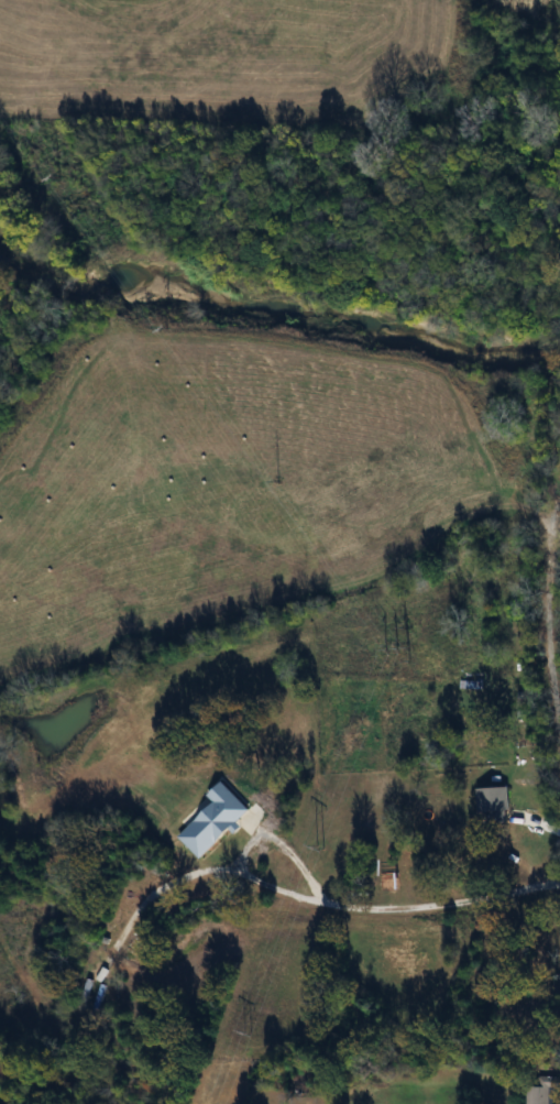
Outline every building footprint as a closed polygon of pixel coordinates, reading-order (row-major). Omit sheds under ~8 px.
[(83,1007),(104,1006),(103,974),(81,975),(83,1007)] [(532,1077),(531,1103),(559,1103),(559,1096),(559,1078),(532,1077)]
